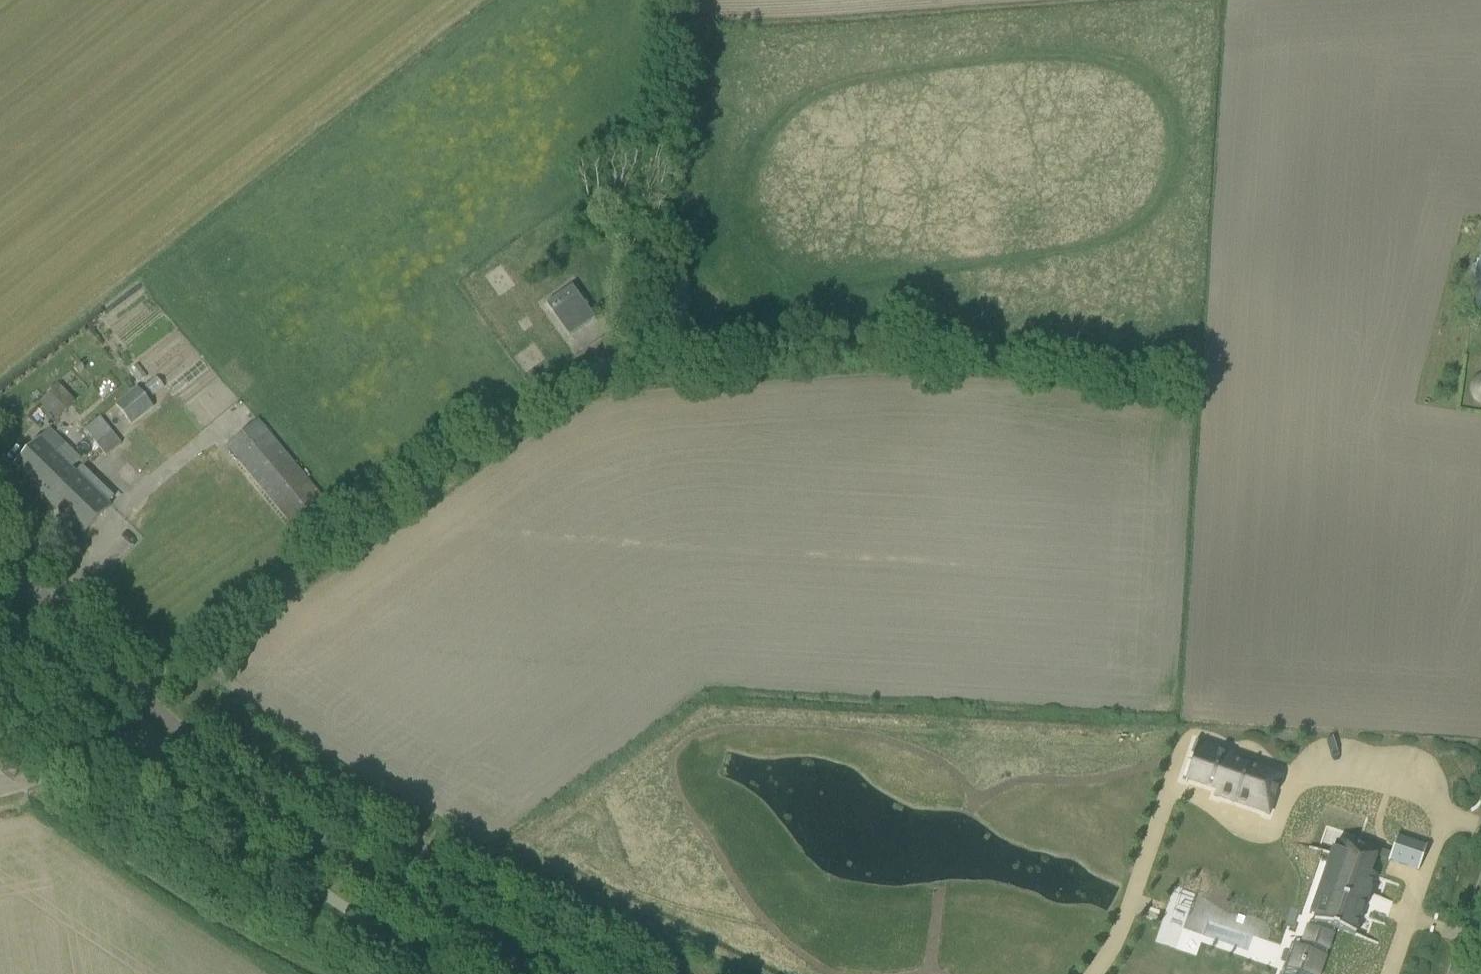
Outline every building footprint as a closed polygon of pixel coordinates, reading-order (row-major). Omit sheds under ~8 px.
[(1467,325),(1477,328),(1480,312),(1480,264),(1467,325)] [(545,305),(569,338),(595,319),(572,286),(545,305)] [(40,403),(57,420),(75,402),(57,385),(40,403)] [(114,405),(133,425),(153,409),(136,387),(114,405)] [(84,430),(105,457),(121,444),(100,418),(84,430)] [(226,446),(282,513),(295,529),(326,503),(257,420),(226,446)] [(110,507),(75,474),(56,455),(64,445),(48,429),(27,452),(13,466),(49,501),(83,535),(109,508),(110,507)] [(1229,759),(1193,746),(1180,782),(1214,794),(1212,800),(1266,818),(1278,782),(1227,765),(1229,759)] [(1169,831),(1147,891),(1205,912),(1227,852),(1169,831)] [(1299,973),(1319,973),(1334,930),(1354,937),(1355,934),(1354,934),(1374,876),(1370,875),(1376,858),(1374,857),(1374,856),(1388,860),(1387,861),(1389,862),(1389,861),(1416,870),(1416,871),(1418,872),(1427,845),(1425,845),(1398,836),(1398,835),(1397,835),(1390,854),(1377,849),(1358,842),(1355,851),(1336,844),(1333,852),(1330,851),(1309,914),(1316,917),(1315,921),(1314,920),(1313,923),(1310,922),(1301,946),(1308,949),(1299,973)]
